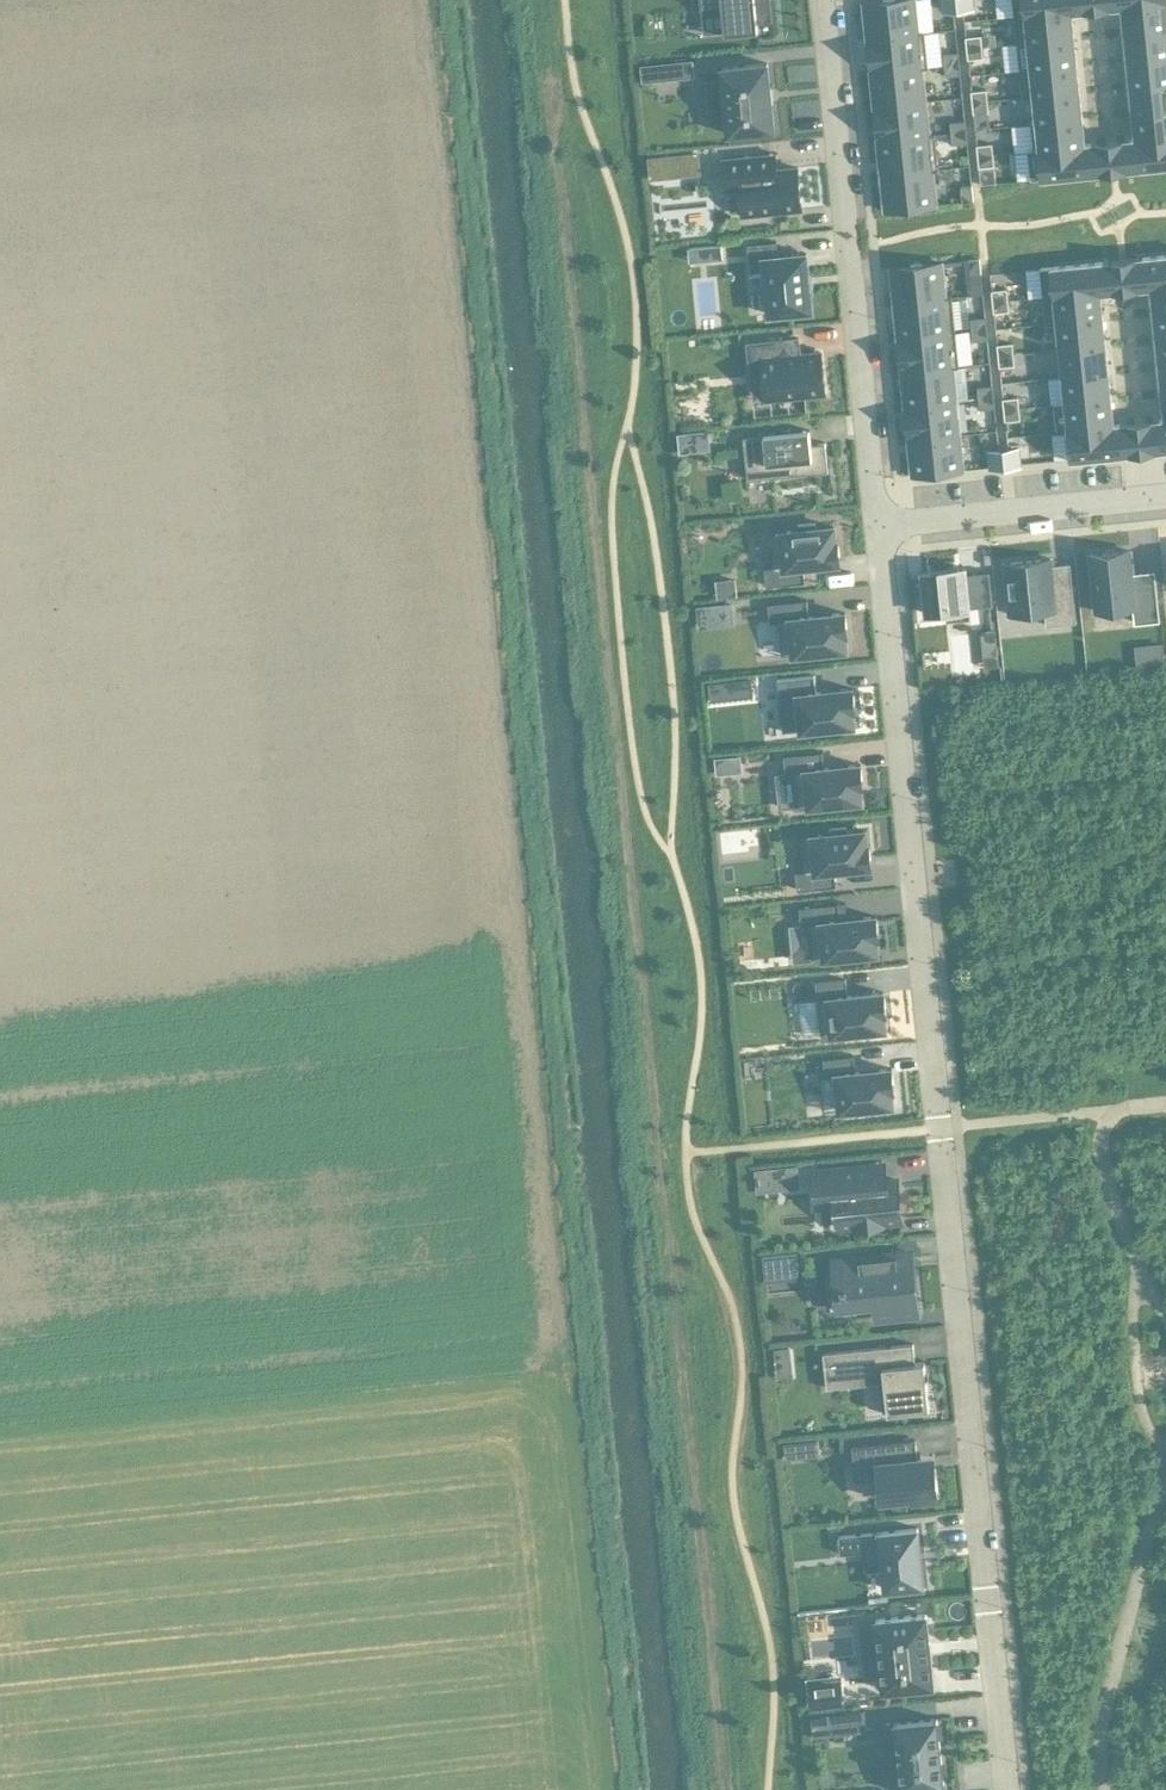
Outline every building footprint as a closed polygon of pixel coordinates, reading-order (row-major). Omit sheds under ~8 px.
[(699,11),(701,11),(723,9),(725,32),(725,33),(756,30),(755,24),(772,22),(769,0),(698,0),(699,11)] [(862,4),(866,39),(923,33),(923,32),(918,32),(914,0),(896,0),(862,4)] [(941,11),(953,10),(952,0),(940,0),(941,11)] [(962,9),(973,7),(972,0),(961,0),(962,9)] [(1013,17),(1076,10),(1075,0),(1011,0),(1013,17)] [(1115,6),(1116,7),(1121,7),(1124,33),(1165,28),(1165,1),(1115,6)] [(1076,10),(1013,17),(1016,44),(1073,38),(1070,12),(1076,11),(1076,10)] [(1124,33),(1127,60),(1165,56),(1165,28),(1124,33)] [(923,33),(866,39),(868,66),(869,73),(927,67),(923,33)] [(965,37),(966,48),(981,46),(980,36),(965,37)] [(1073,38),(1016,44),(1018,71),(1075,65),(1073,38)] [(966,48),(967,59),(982,58),(981,46),(966,48)] [(958,53),(942,55),(943,66),(959,64),(958,53)] [(1127,60),(1130,87),(1165,83),(1165,56),(1127,60)] [(692,61),(660,64),(662,81),(694,78),(692,61)] [(722,79),(704,81),(709,126),(726,124),(727,134),(773,130),(766,64),(720,68),(722,79)] [(959,64),(943,66),(944,77),(960,75),(959,64)] [(1075,65),(1018,71),(1021,98),(1078,92),(1075,65)] [(927,67),(869,73),(873,107),(925,102),(921,69),(927,68),(927,67)] [(1130,87),(1132,114),(1165,110),(1165,83),(1130,87)] [(972,102),(986,101),(985,90),(970,91),(972,102)] [(1078,92),(1021,98),(1021,99),(1033,97),(1035,122),(1030,123),(1030,124),(1081,119),(1078,92)] [(987,112),(986,101),(972,102),(973,113),(987,112)] [(925,102),(873,107),(876,141),(934,136),(934,134),(928,135),(925,102)] [(1129,140),(1129,141),(1165,138),(1165,110),(1132,114),(1135,139),(1129,140)] [(1032,150),(1027,150),(1027,152),(1084,146),(1081,119),(1030,124),(1032,150)] [(964,121),(949,123),(950,134),(965,132),(964,121)] [(965,132),(950,134),(951,145),(966,143),(965,132)] [(934,136),(876,141),(880,176),(937,170),(934,136)] [(1129,141),(1132,170),(1165,166),(1165,138),(1129,141)] [(976,145),(977,156),(992,155),(991,144),(976,145)] [(1084,146),(1027,152),(1030,180),(1092,174),(1089,146),(1084,146)] [(768,154),(723,159),(726,191),(739,190),(741,216),(800,209),(796,168),(776,170),(774,155),(774,154),(772,154),(768,154)] [(993,166),(992,155),(977,156),(978,168),(993,166)] [(667,158),(648,159),(651,179),(669,177),(667,158)] [(937,170),(880,176),(880,182),(883,211),(936,206),(932,172),(938,171),(937,170)] [(971,186),(959,188),(961,203),(973,202),(971,186)] [(775,242),(747,245),(749,272),(764,270),(768,315),(811,311),(809,289),(811,289),(811,287),(811,286),(808,287),(807,277),(810,277),(810,276),(809,274),(807,274),(805,253),(777,256),(775,242)] [(720,245),(712,246),(713,261),(722,260),(720,245)] [(1141,258),(1144,287),(1165,285),(1165,256),(1141,258)] [(979,259),(967,260),(969,276),(980,275),(979,259)] [(1101,262),(1039,269),(1042,297),(1104,291),(1101,262)] [(941,263),(889,268),(893,304),(951,298),(951,297),(945,297),(941,263)] [(1144,287),(1144,288),(1150,287),(1153,313),(1165,312),(1165,285),(1144,287)] [(1006,290),(990,291),(992,302),(1007,301),(1006,290)] [(1104,291),(1042,297),(1044,324),(1102,318),(1099,293),(1105,292),(1104,291)] [(951,298),(893,304),(896,338),(954,332),(953,315),(951,298)] [(1007,301),(992,302),(993,314),(1008,312),(1007,301)] [(1153,313),(1156,340),(1165,339),(1165,312),(1153,313)] [(985,318),(969,319),(970,330),(986,329),(985,318)] [(1102,318),(1044,324),(1045,326),(1056,324),(1059,350),(1104,346),(1102,318)] [(986,329),(970,330),(971,342),(987,340),(986,329)] [(954,332),(896,338),(900,372),(958,366),(956,349),(954,332)] [(798,338),(746,344),(750,376),(762,375),(765,400),(824,394),(820,353),(799,355),(798,338)] [(1156,340),(1158,367),(1165,367),(1165,339),(1156,340)] [(1012,344),(996,345),(997,357),(1013,355),(1012,344)] [(1104,346),(1059,350),(1060,364),(1062,377),(1107,373),(1104,346)] [(1013,355),(997,357),(998,368),(1014,366),(1013,355)] [(958,366),(900,372),(903,406),(956,401),(952,368),(958,367),(958,366)] [(1064,403),(1053,404),(1053,405),(1110,400),(1107,373),(1062,377),(1064,403)] [(992,386),(976,388),(977,399),(993,397),(992,386)] [(993,397),(977,399),(978,410),(994,408),(993,397)] [(1017,398),(1002,399),(1003,411),(1018,409),(1017,398)] [(1110,400),(1053,405),(1056,433),(1119,426),(1118,425),(1113,425),(1110,400)] [(956,401),(903,406),(907,441),(959,435),(956,401)] [(1018,409),(1003,411),(1004,422),(1019,420),(1018,409)] [(1119,426),(1056,433),(1056,434),(1067,433),(1070,460),(1122,454),(1119,426)] [(802,431),(742,437),(747,480),(827,472),(824,443),(810,445),(808,433),(808,431),(806,431),(802,431)] [(959,435),(907,441),(911,476),(963,471),(959,435)] [(1018,449),(1007,451),(1009,466),(1020,465),(1018,449)] [(998,452),(986,453),(988,468),(999,467),(998,452)] [(772,567),(764,568),(766,587),(804,583),(802,566),(839,562),(837,541),(834,541),(832,527),(814,529),(814,524),(797,526),(798,531),(769,534),(772,567)] [(1129,551),(1089,555),(1095,612),(1134,608),(1137,631),(1158,629),(1153,572),(1131,574),(1129,551)] [(1057,559),(1003,564),(1008,615),(1044,612),(1045,626),(1075,623),(1071,585),(1060,586),(1058,565),(1057,559)] [(964,568),(921,573),(925,614),(944,612),(945,622),(969,619),(968,608),(992,606),(988,572),(964,575),(964,568)] [(804,600),(767,604),(769,623),(778,622),(781,655),(810,652),(810,658),(828,656),(827,651),(845,649),(844,635),(846,634),(846,630),(844,613),(807,617),(806,600),(804,600)] [(732,602),(714,604),(716,627),(735,625),(732,602)] [(1161,644),(1134,647),(1136,664),(1163,661),(1161,644)] [(813,676),(784,679),(785,696),(797,695),(800,730),(818,728),(818,734),(835,732),(835,727),(853,725),(851,711),(854,710),(852,689),(815,693),(813,676)] [(707,682),(709,701),(753,697),(751,678),(707,682)] [(821,752),(783,756),(785,774),(793,774),(797,807),(826,804),(826,810),(843,808),(842,803),(861,801),(859,786),(862,786),(860,765),(823,769),(821,752)] [(740,756),(714,759),(716,775),(741,772),(740,756)] [(803,871),(795,872),(797,890),(835,886),(833,870),(870,866),(868,845),(865,845),(864,831),(846,832),(845,827),(828,829),(829,834),(800,837),(803,871)] [(837,904),(798,908),(800,926),(809,925),(812,959),(841,956),(842,961),(859,960),(858,954),(876,953),(875,938),(877,938),(875,917),(846,920),(839,921),(837,904)] [(845,980),(815,983),(820,1035),(849,1032),(849,1037),(866,1036),(866,1030),(884,1028),(882,1014),(885,1014),(883,993),(846,996),(845,980)] [(852,1056),(823,1059),(824,1077),(836,1076),(839,1110),(857,1108),(857,1113),(874,1111),(873,1106),(892,1104),(890,1090),(893,1090),(891,1069),(854,1072),(852,1056)] [(823,1171),(826,1205),(836,1204),(838,1227),(855,1226),(856,1229),(883,1226),(882,1223),(899,1221),(895,1180),(884,1181),(882,1165),(823,1171)] [(795,1167),(781,1169),(782,1183),(797,1182),(795,1167)] [(799,1253),(786,1255),(787,1268),(800,1266),(799,1253)] [(845,1298),(873,1295),(875,1320),(916,1316),(911,1271),(897,1272),(896,1254),(840,1260),(841,1269),(829,1270),(829,1272),(842,1271),(843,1284),(840,1284),(841,1291),(844,1291),(845,1298)] [(921,1371),(924,1371),(923,1363),(914,1364),(912,1345),(822,1354),(826,1389),(846,1387),(844,1372),(858,1370),(859,1380),(883,1378),(886,1412),(882,1413),(882,1414),(928,1410),(925,1380),(922,1381),(921,1371)] [(790,1360),(788,1347),(773,1349),(774,1362),(790,1360)] [(938,1496),(937,1496),(933,1457),(916,1458),(915,1440),(851,1447),(853,1467),(876,1464),(879,1500),(912,1497),(912,1501),(914,1501),(914,1500),(938,1497),(938,1496)] [(797,1443),(783,1444),(784,1460),(798,1459),(797,1443)] [(839,1555),(880,1550),(884,1589),(923,1586),(917,1529),(838,1537),(839,1555)] [(863,1657),(879,1655),(882,1690),(932,1685),(925,1614),(875,1620),(876,1634),(860,1635),(863,1657)] [(839,1676),(807,1679),(810,1707),(841,1704),(839,1676)] [(863,1711),(830,1715),(832,1734),(865,1731),(863,1711)] [(898,1765),(882,1767),(884,1789),(900,1787),(900,1789),(943,1785),(936,1719),(893,1723),(898,1765)]
